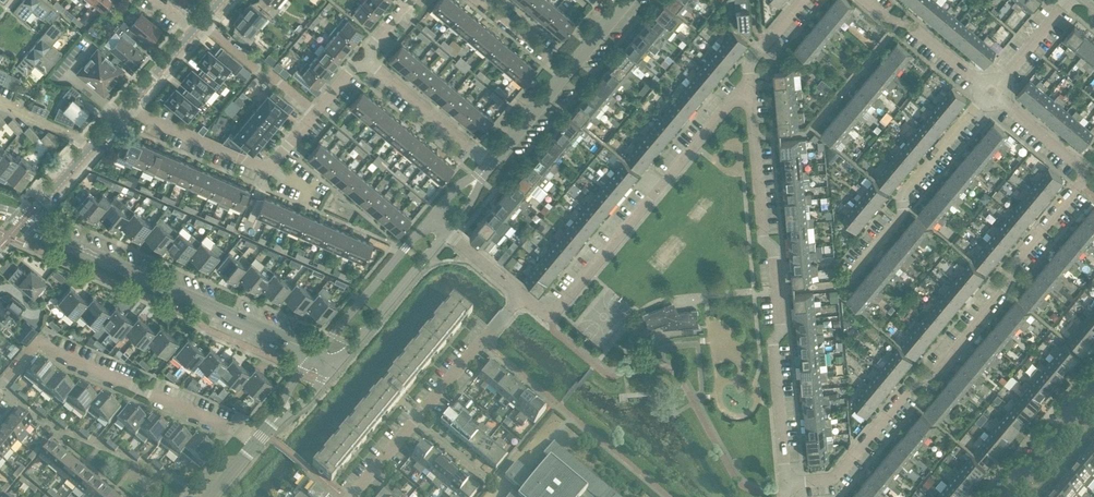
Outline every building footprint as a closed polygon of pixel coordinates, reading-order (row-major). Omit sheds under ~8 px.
[(42,0),(22,0),(13,11),(24,20),(33,10),(43,18),(44,16),(51,22),(59,13),(42,0)] [(111,0),(95,0),(92,3),(101,11),(111,0)] [(275,14),(259,0),(258,0),(254,5),(250,1),(242,11),(259,25),(266,16),(270,19),(275,14)] [(280,0),(259,0),(275,14),(280,8),(276,4),(280,0)] [(378,0),(363,0),(362,2),(377,15),(385,6),(378,0)] [(454,1),(453,0),(439,0),(432,8),(442,16),(454,1)] [(547,0),(532,0),(526,7),(535,15),(547,0)] [(557,7),(549,0),(547,0),(535,15),(544,22),(557,7)] [(683,0),(666,0),(665,1),(680,13),(685,7),(690,11),(693,8),(683,0)] [(747,0),(734,0),(737,27),(738,27),(750,38),(753,34),(750,32),(747,0)] [(847,0),(836,0),(832,4),(852,20),(855,17),(850,12),(855,7),(847,0)] [(929,0),(914,0),(910,4),(919,12),(929,0)] [(940,5),(935,0),(929,0),(919,12),(928,20),(940,5)] [(1021,0),(1015,0),(1015,1),(1011,5),(1014,8),(1021,0)] [(1038,0),(1021,0),(1014,8),(1018,12),(1023,7),(1028,11),(1038,0)] [(328,10),(332,4),(329,1),(324,7),(328,10)] [(450,24),(463,8),(454,1),(442,16),(450,24)] [(377,15),(362,2),(354,11),(369,24),(377,15)] [(655,13),(674,29),(682,20),(663,3),(655,13)] [(852,20),(832,4),(825,13),(840,25),(844,20),(849,24),(852,20)] [(938,27),(954,8),(950,5),(946,10),(940,5),(928,20),(938,27)] [(553,30),(566,14),(557,7),(544,22),(553,30)] [(459,31),(472,16),(463,8),(450,24),(459,31)] [(947,35),(959,20),(953,16),(958,11),(954,8),(938,27),(947,35)] [(251,35),(259,25),(242,11),(234,21),(238,25),(233,30),(250,44),(255,38),(251,35)] [(161,30),(141,13),(130,27),(123,21),(119,26),(130,35),(134,31),(149,43),(161,30)] [(667,38),(674,29),(655,13),(647,22),(662,34),(667,38)] [(840,25),(825,13),(817,22),(837,38),(840,35),(835,30),(840,25)] [(562,37),(575,22),(566,14),(553,30),(562,37)] [(363,31),(348,19),(349,18),(345,15),(337,25),(356,41),(363,31)] [(469,39),(481,23),(472,16),(459,31),(469,39)] [(312,29),(317,23),(313,20),(308,26),(312,29)] [(955,42),(972,23),(968,20),(964,25),(959,20),(947,35),(955,42)] [(52,44),(63,31),(53,22),(33,46),(53,63),(62,53),(52,44)] [(662,34),(647,22),(640,31),(659,47),(662,44),(657,40),(662,34)] [(837,38),(817,22),(810,31),(824,43),(829,38),(834,42),(837,38)] [(478,46),(491,31),(481,23),(469,39),(478,46)] [(965,50),(977,35),(971,31),(976,26),(972,23),(955,42),(965,50)] [(356,41),(337,25),(329,34),(333,37),(332,37),(348,50),(356,41)] [(431,29),(425,25),(422,28),(427,33),(431,29)] [(142,52),(127,40),(130,35),(119,26),(105,44),(131,66),(142,52)] [(1068,53),(1085,34),(1075,26),(1063,40),(1069,45),(1065,50),(1068,53)] [(436,33),(431,29),(427,33),(433,37),(436,33)] [(676,34),(681,39),(684,34),(679,30),(676,34)] [(425,35),(420,31),(417,34),(422,39),(425,35)] [(486,54),(499,38),(491,31),(478,46),(486,54)] [(654,53),(659,47),(640,31),(632,40),(646,52),(649,49),(654,53)] [(746,43),(732,31),(727,36),(722,32),(719,36),(739,52),(746,43)] [(824,43),(810,31),(802,40),(822,56),(825,53),(820,49),(824,43)] [(690,39),(684,34),(681,39),(686,43),(690,39)] [(1082,56),(1093,41),(1085,34),(1068,53),(1072,56),(1076,51),(1082,56)] [(431,40),(425,35),(422,39),(428,43),(431,40)] [(974,58),(990,38),(986,35),(982,40),(977,35),(965,50),(974,58)] [(739,52),(719,36),(716,40),(721,44),(716,49),(731,61),(739,52)] [(348,50),(332,37),(325,46),(340,59),(348,50)] [(297,47),(301,41),(298,38),(293,44),(297,47)] [(496,61),(509,46),(499,38),(486,54),(496,61)] [(983,66),(995,51),(990,46),(994,41),(990,38),(974,58),(983,66)] [(449,44),(443,40),(440,43),(446,48),(449,44)] [(646,52),(632,40),(624,49),(644,66),(647,62),(642,58),(646,52)] [(822,56),(802,40),(794,49),(809,62),(814,56),(819,60),(822,56)] [(1093,59),(1093,41),(1082,56),(1087,60),(1083,65),(1086,68),(1093,59)] [(912,54),(898,42),(889,52),(909,69),(912,64),(907,60),(912,54)] [(398,67),(411,52),(402,44),(389,59),(398,67)] [(454,48),(449,44),(446,48),(451,52),(454,48)] [(53,63),(33,46),(16,66),(26,75),(35,65),(45,73),(53,63)] [(340,59),(325,46),(317,55),(333,68),(340,59)] [(443,50),(438,46),(435,50),(440,54),(443,50)] [(504,69),(517,53),(509,46),(496,61),(504,69)] [(243,64),(223,48),(216,56),(209,50),(208,52),(206,50),(199,59),(201,60),(200,62),(206,68),(207,67),(220,79),(220,78),(229,68),(235,74),(243,64)] [(123,70),(118,66),(98,49),(78,73),(103,94),(123,70)] [(644,66),(624,49),(617,58),(631,70),(636,65),(641,69),(644,66)] [(723,70),(731,61),(716,49),(712,55),(707,50),(704,54),(723,70)] [(446,58),(449,55),(443,50),(440,54),(446,58)] [(407,75),(420,59),(411,52),(398,67),(407,75)] [(909,69),(889,52),(882,61),(896,73),(901,67),(906,72),(909,69)] [(514,76),(526,61),(517,53),(504,69),(514,76)] [(723,70),(704,54),(701,58),(706,62),(701,67),(716,80),(723,70)] [(333,68),(317,55),(310,64),(325,77),(333,68)] [(466,61),(460,56),(457,60),(463,64),(466,61)] [(631,70),(617,58),(609,67),(629,84),(632,80),(627,76),(631,70)] [(417,82),(430,67),(420,59),(407,75),(417,82)] [(463,64),(457,60),(454,63),(460,68),(463,64)] [(471,65),(466,61),(463,64),(468,69),(471,65)] [(523,84),(536,69),(526,61),(514,76),(523,84)] [(896,73),(882,61),(875,69),(895,86),(897,82),(892,78),(896,73)] [(317,86),(325,77),(310,64),(302,73),(297,68),(292,74),(309,88),(313,83),(317,86)] [(465,72),(468,69),(463,64),(460,68),(465,72)] [(0,67),(0,82),(15,89),(20,79),(8,73),(9,71),(0,67)] [(227,84),(220,78),(220,79),(207,67),(206,68),(200,75),(193,70),(192,71),(190,70),(183,78),(185,80),(183,81),(190,87),(191,87),(204,98),(213,87),(219,93),(227,84)] [(425,90),(438,74),(430,67),(417,82),(425,90)] [(629,84),(609,67),(602,77),(616,89),(621,83),(626,87),(629,84)] [(716,80),(701,67),(697,73),(692,68),(689,72),(708,88),(716,80)] [(794,82),(794,75),(800,74),(800,69),(774,71),(775,83),(794,82)] [(895,86),(875,69),(867,79),(882,91),(886,86),(891,90),(895,86)] [(485,74),(480,70),(476,74),(482,78),(485,74)] [(708,88),(689,72),(686,76),(691,80),(686,85),(701,97),(708,88)] [(435,97),(447,82),(438,74),(425,90),(435,97)] [(490,79),(485,74),(482,78),(487,82),(490,79)] [(476,84),(480,80),(474,76),(471,80),(476,84)] [(616,89),(602,77),(594,86),(613,102),(617,99),(612,94),(616,89)] [(882,91),(867,79),(859,88),(879,104),(882,100),(877,96),(882,91)] [(482,89),(485,85),(480,80),(476,84),(482,89)] [(1027,102),(1044,83),(1040,80),(1036,85),(1030,80),(1018,94),(1027,102)] [(444,105),(457,90),(447,82),(435,97),(444,105)] [(795,89),(794,82),(775,83),(777,95),(802,93),(802,88),(795,89)] [(1036,110),(1048,95),(1043,91),(1047,86),(1044,83),(1027,102),(1036,110)] [(503,89),(497,85),(494,89),(500,93),(503,89)] [(694,106),(701,97),(686,85),(682,91),(677,87),(674,90),(694,106)] [(613,102),(594,86),(586,95),(601,107),(605,102),(610,106),(613,102)] [(211,103),(204,98),(191,87),(190,87),(184,95),(177,89),(176,90),(174,89),(167,97),(169,99),(167,100),(187,117),(196,107),(203,112),(211,103)] [(966,99),(952,87),(947,93),(942,89),(939,93),(958,109),(966,99)] [(879,104),(859,88),(852,97),(866,109),(871,104),(876,108),(879,104)] [(508,94),(503,89),(500,93),(505,98),(508,94)] [(80,122),(89,111),(83,106),(84,104),(68,90),(63,96),(69,101),(64,108),(59,106),(54,118),(72,125),(75,118),(80,122)] [(269,96),(268,95),(259,105),(280,123),(285,116),(284,115),(287,111),(283,107),(288,102),(274,90),(269,96)] [(453,112),(465,97),(457,90),(444,105),(453,112)] [(685,116),(694,106),(674,90),(671,94),(676,98),(671,104),(685,116)] [(359,114),(372,99),(363,91),(350,106),(359,114)] [(498,96),(492,91),(489,95),(495,99),(498,96)] [(796,105),(796,98),(802,98),(802,93),(777,95),(778,107),(796,105)] [(958,109),(939,93),(936,96),(941,100),(936,106),(951,118),(958,109)] [(601,107),(586,95),(579,104),(598,120),(601,117),(596,112),(601,107)] [(1045,117),(1062,98),(1058,95),(1054,100),(1048,95),(1036,110),(1045,117)] [(503,100),(498,96),(495,99),(500,104),(503,100)] [(238,97),(234,101),(240,106),(244,102),(238,97)] [(462,120),(475,105),(465,97),(453,112),(462,120)] [(866,109),(852,97),(844,106),(864,122),(867,118),(862,114),(866,109)] [(1054,125),(1066,110),(1061,106),(1065,101),(1062,98),(1045,117),(1054,125)] [(368,122),(381,106),(372,99),(359,114),(368,122)] [(228,104),(225,109),(231,114),(234,109),(228,104)] [(598,120),(579,104),(574,109),(575,110),(572,114),(585,126),(590,120),(595,124),(598,120)] [(685,116),(671,104),(666,109),(661,105),(658,109),(678,125),(685,116)] [(280,123),(259,105),(251,115),(270,131),(273,128),(274,129),(280,123)] [(471,128),(484,112),(475,105),(462,120),(471,128)] [(797,112),(796,105),(778,107),(779,118),(804,116),(804,111),(797,112)] [(378,130),(391,114),(381,106),(368,122),(378,130)] [(864,122),(844,106),(837,115),(852,127),(856,122),(861,126),(864,122)] [(951,118),(936,106),(932,111),(927,107),(924,111),(943,127),(951,118)] [(678,125),(658,109),(655,112),(660,117),(656,122),(670,134),(678,125)] [(1063,132),(1079,113),(1076,110),(1072,115),(1066,110),(1054,125),(1063,132)] [(943,127),(924,111),(921,114),(926,118),(921,124),(936,136),(943,127)] [(480,135),(493,120),(484,112),(471,128),(480,135)] [(1072,140),(1084,125),(1079,121),(1083,116),(1079,113),(1063,132),(1072,140)] [(386,137),(399,121),(391,114),(378,130),(386,137)] [(270,131),(251,115),(242,125),(263,143),(269,136),(267,135),(270,131)] [(852,127),(837,115),(829,124),(849,140),(852,137),(847,132),(852,127)] [(799,129),(798,122),(804,121),(804,116),(779,118),(780,131),(799,129)] [(588,133),(569,117),(566,121),(565,120),(561,126),(575,138),(579,133),(585,137),(588,133)] [(613,117),(610,120),(617,126),(619,122),(613,117)] [(22,129),(12,119),(7,123),(17,134),(22,129)] [(395,144),(408,129),(399,121),(386,137),(395,144)] [(670,134),(656,122),(651,127),(646,123),(643,127),(663,143),(670,134)] [(349,127),(343,123),(340,126),(346,131),(349,127)] [(1009,135),(994,123),(986,132),(1006,149),(1009,145),(1004,141),(1009,135)] [(849,140),(829,124),(821,133),(836,146),(841,140),(846,144),(849,140)] [(936,136),(921,124),(917,129),(912,125),(908,129),(928,145),(936,136)] [(202,134),(207,128),(203,125),(198,131),(202,134)] [(258,149),(263,143),(242,125),(234,135),(231,132),(222,142),(242,151),(242,150),(245,146),(246,146),(253,152),(256,148),(258,149)] [(1093,133),(1093,125),(1090,130),(1084,125),(1072,140),(1082,148),(1093,133)] [(39,137),(29,126),(24,131),(34,142),(39,137)] [(575,138),(561,126),(553,135),(572,151),(576,148),(570,143),(575,138)] [(354,131),(349,127),(346,131),(351,135),(354,131)] [(663,143),(643,127),(640,130),(645,135),(640,140),(655,152),(663,143)] [(343,133),(338,129),(335,133),(340,137),(343,133)] [(405,152),(418,137),(408,129),(395,144),(405,152)] [(928,145),(908,129),(906,132),(911,137),(906,142),(921,154),(928,145)] [(1006,149),(986,132),(979,142),(993,154),(998,148),(1003,152),(1006,149)] [(349,138),(343,133),(340,137),(346,141),(349,138)] [(55,144),(45,134),(40,139),(50,149),(55,144)] [(572,151),(553,135),(545,144),(560,156),(564,151),(569,155),(572,151)] [(133,162),(141,143),(130,138),(130,139),(125,137),(123,141),(122,140),(114,159),(131,167),(133,161),(133,162)] [(413,159),(426,144),(418,137),(405,152),(413,159)] [(367,142),(361,138),(358,141),(364,146),(367,142)] [(807,151),(806,139),(781,141),(782,153),(807,151)] [(655,152),(640,140),(636,145),(631,141),(628,145),(647,161),(655,152)] [(317,166),(330,150),(320,142),(307,157),(317,166)] [(372,147),(367,142),(364,146),(369,150),(372,147)] [(921,154),(906,142),(902,147),(897,143),(893,147),(913,163),(921,154)] [(993,154),(979,142),(971,151),(991,167),(994,163),(989,159),(993,154)] [(144,166),(152,148),(141,143),(133,162),(144,166)] [(361,148),(356,144),(353,148),(358,152),(361,148)] [(423,167),(436,152),(426,144),(413,159),(423,167)] [(560,156),(545,144),(538,153),(557,169),(560,166),(555,161),(560,156)] [(647,161),(628,145),(625,149),(630,153),(625,159),(640,171),(647,161)] [(913,163),(893,147),(890,150),(895,155),(891,160),(905,172),(913,163)] [(155,171),(163,153),(152,148),(144,166),(155,171)] [(367,153),(361,148),(358,152),(364,156),(367,153)] [(22,157),(21,156),(20,156),(19,156),(17,156),(16,157),(5,149),(0,156),(0,175),(4,179),(7,175),(22,157)] [(325,173),(338,157),(330,150),(317,166),(325,173)] [(802,164),(801,157),(808,156),(807,151),(782,153),(783,165),(802,164)] [(991,167),(971,151),(964,159),(978,172),(983,166),(988,170),(991,167)] [(432,175),(445,159),(436,152),(423,167),(432,175)] [(166,176),(174,157),(163,153),(155,171),(166,176)] [(557,169),(538,153),(530,162),(545,174),(549,169),(554,173),(557,169)] [(384,159),(378,154),(375,158),(381,162),(384,159)] [(21,186),(38,165),(37,164),(36,163),(33,163),(32,165),(22,157),(7,175),(11,179),(11,180),(12,181),(14,182),(15,183),(16,183),(21,187),(22,186),(21,186)] [(177,180),(185,162),(174,157),(166,176),(177,180)] [(335,181),(348,165),(338,157),(325,173),(335,181)] [(637,174),(617,157),(614,161),(619,166),(614,171),(629,183),(637,174)] [(389,163),(384,159),(381,162),(386,167),(389,163)] [(441,182),(454,167),(445,159),(432,175),(441,182)] [(978,172),(964,159),(956,168),(976,185),(979,181),(974,177),(978,172)] [(905,172),(891,160),(886,165),(881,161),(878,165),(898,181),(905,172)] [(187,185),(195,167),(185,162),(177,180),(187,185)] [(550,178),(545,174),(530,162),(523,171),(542,187),(550,178)] [(802,171),(802,164),(783,165),(784,177),(809,175),(809,170),(802,171)] [(343,188),(356,172),(348,165),(335,181),(343,188)] [(898,181),(878,165),(875,168),(880,173),(875,179),(890,191),(898,181)] [(198,190),(206,171),(195,167),(187,185),(198,190)] [(403,172),(398,168),(394,172),(400,176),(403,172)] [(976,185),(956,168),(949,178),(963,190),(968,184),(973,188),(976,185)] [(1063,180),(1048,168),(1044,174),(1038,170),(1035,173),(1055,190),(1063,180)] [(209,194),(217,176),(206,171),(198,190),(209,194)] [(535,197),(542,187),(523,171),(515,180),(529,192),(535,197)] [(629,183),(614,171),(610,176),(605,172),(602,175),(622,192),(629,183)] [(353,195),(365,180),(356,172),(343,188),(353,195)] [(408,177),(403,172),(400,176),(405,180),(408,177)] [(1055,190),(1035,173),(1032,177),(1037,181),(1033,186),(1048,199),(1055,190)] [(398,179),(392,174),(389,178),(394,182),(398,179)] [(111,181),(98,175),(95,180),(109,186),(110,185),(111,181)] [(622,192),(602,175),(599,179),(604,184),(599,189),(614,201),(622,192)] [(804,187),(803,180),(810,179),(809,175),(784,177),(785,189),(804,187)] [(220,199),(228,181),(217,176),(209,194),(220,199)] [(963,190),(949,178),(941,187),(961,203),(964,199),(959,195),(963,190)] [(403,183),(398,179),(394,182),(400,187),(403,183)] [(362,203),(375,188),(365,180),(353,195),(362,203)] [(529,192),(515,180),(508,189),(527,205),(530,202),(525,198),(529,192)] [(231,204),(239,186),(228,181),(220,199),(231,204)] [(887,194),(873,182),(868,187),(863,183),(860,187),(879,203),(887,194)] [(421,188),(416,183),(412,187),(418,191),(421,188)] [(85,214),(98,199),(89,191),(83,186),(75,196),(80,201),(76,206),(85,214)] [(242,209),(250,190),(239,186),(231,204),(242,209)] [(1048,199),(1033,186),(1028,192),(1023,188),(1020,191),(1040,208),(1048,199)] [(805,194),(804,187),(785,189),(786,201),(812,198),(811,193),(805,194)] [(879,203),(860,187),(857,191),(862,195),(857,200),(872,212),(879,203)] [(961,203),(941,187),(933,196),(948,208),(953,202),(958,206),(961,203)] [(371,211),(384,195),(375,188),(362,203),(371,211)] [(423,196),(426,192),(421,188),(418,191),(423,196)] [(416,194),(410,189),(407,193),(413,197),(416,194)] [(527,205),(508,189),(500,199),(514,211),(519,205),(524,210),(527,205)] [(614,201),(599,189),(595,194),(590,190),(587,194),(606,210),(614,201)] [(1040,208),(1020,191),(1017,195),(1022,199),(1018,205),(1032,217),(1040,208)] [(107,206),(111,201),(102,194),(98,199),(85,214),(95,222),(100,216),(99,216),(107,206)] [(421,198),(416,194),(413,197),(418,202),(421,198)] [(606,210),(587,194),(584,198),(589,202),(584,207),(599,219),(606,210)] [(380,218),(393,203),(384,195),(371,211),(380,218)] [(108,223),(125,203),(116,196),(111,201),(107,206),(99,216),(100,216),(108,223)] [(267,220),(275,201),(264,196),(262,201),(255,198),(247,219),(254,222),(257,215),(267,220)] [(948,208),(933,196),(926,205),(946,221),(949,217),(944,213),(948,208)] [(810,210),(809,203),(812,203),(812,198),(786,201),(787,212),(810,210)] [(514,211),(500,199),(492,207),(512,224),(515,220),(510,216),(514,211)] [(872,212),(857,200),(853,205),(848,201),(845,205),(864,221),(872,212)] [(278,224),(286,206),(275,201),(267,220),(278,224)] [(129,216),(134,211),(125,203),(108,223),(118,231),(122,226),(129,216)] [(389,226),(402,211),(393,203),(380,218),(389,226)] [(864,221),(845,205),(842,209),(847,213),(842,219),(856,231),(864,221)] [(946,221),(926,205),(918,214),(933,226),(937,220),(943,225),(946,221)] [(1032,217),(1018,205),(1013,210),(1008,206),(1005,209),(1025,226),(1032,217)] [(289,229),(297,211),(286,206),(278,224),(289,229)] [(512,224),(492,207),(485,217),(504,233),(512,224)] [(599,219),(584,207),(580,212),(575,208),(572,212),(591,228),(599,219)] [(1025,226),(1005,209),(1002,213),(1007,217),(1003,223),(1017,235),(1025,226)] [(814,222),(813,217),(810,217),(810,210),(787,212),(788,224),(814,222)] [(131,233),(143,218),(134,211),(129,216),(122,226),(131,233)] [(300,234),(308,215),(297,211),(289,229),(300,234)] [(398,234),(411,218),(402,211),(389,226),(398,234)] [(591,228),(572,212),(569,216),(574,220),(569,226),(584,238),(591,228)] [(310,238),(318,220),(308,215),(300,234),(310,238)] [(153,243),(169,224),(160,216),(152,226),(144,236),(153,243)] [(1087,216),(1079,225),(1093,237),(1093,222),(1087,216)] [(504,233),(485,217),(477,226),(497,242),(504,233)] [(930,229),(915,217),(908,227),(927,243),(930,239),(925,235),(930,229)] [(152,226),(143,218),(131,233),(140,241),(144,236),(152,226)] [(321,243),(329,225),(318,220),(310,238),(321,243)] [(808,234),(808,228),(814,227),(814,222),(788,224),(789,236),(808,234)] [(1017,235),(1003,223),(998,228),(993,224),(990,228),(1010,244),(1017,235)] [(175,236),(174,236),(178,231),(169,224),(153,243),(163,251),(167,246),(167,245),(175,236)] [(332,248),(340,230),(329,225),(321,243),(332,248)] [(1079,225),(1072,234),(1091,250),(1093,247),(1089,243),(1093,237),(1079,225)] [(176,253),(192,234),(182,226),(178,231),(174,236),(175,236),(167,245),(167,246),(176,253)] [(497,242),(477,226),(472,231),(473,232),(470,236),(488,251),(493,245),(493,246),(497,242)] [(576,247),(584,238),(569,226),(564,231),(559,227),(556,231),(576,247)] [(927,243),(908,227),(900,236),(915,248),(919,242),(924,247),(927,243)] [(1010,244),(990,228),(987,231),(992,235),(988,241),(1002,253),(1010,244)] [(343,253),(351,234),(340,230),(332,248),(343,253)] [(576,247),(556,231),(553,234),(558,238),(554,244),(568,256),(576,247)] [(197,246),(197,245),(200,241),(192,234),(176,253),(185,261),(189,255),(197,246)] [(354,257),(362,239),(351,234),(343,253),(354,257)] [(816,245),(815,241),(809,241),(808,234),(789,236),(790,248),(816,245)] [(1091,250),(1072,234),(1064,243),(1079,255),(1083,250),(1088,254),(1091,250)] [(915,248),(900,236),(893,245),(912,261),(915,257),(910,253),(915,248)] [(365,262),(373,244),(362,239),(354,257),(365,262)] [(198,263),(211,248),(201,240),(200,241),(197,245),(197,246),(189,255),(198,263)] [(513,250),(518,244),(513,241),(509,246),(513,250)] [(1002,253),(988,241),(983,246),(978,242),(975,245),(995,262),(1002,253)] [(208,271),(220,256),(224,251),(215,243),(211,248),(198,263),(208,271)] [(1079,255),(1064,243),(1057,252),(1076,268),(1079,265),(1074,261),(1079,255)] [(568,256),(554,244),(549,249),(544,245),(541,249),(561,265),(568,256)] [(817,257),(816,250),(816,245),(790,248),(791,259),(810,258),(817,257)] [(912,261),(893,245),(885,254),(899,266),(904,261),(909,265),(912,261)] [(995,262),(975,245),(972,249),(977,253),(972,259),(987,271),(995,262)] [(561,265),(541,249),(538,252),(543,256),(539,262),(553,274),(561,265)] [(501,264),(510,253),(506,250),(497,260),(501,264)] [(225,274),(238,260),(228,252),(216,267),(225,274)] [(1076,268),(1057,252),(1049,261),(1063,273),(1068,268),(1073,272),(1076,268)] [(899,266),(885,254),(877,263),(897,279),(900,275),(895,271),(899,266)] [(811,265),(810,258),(791,259),(792,271),(818,269),(817,264),(811,265)] [(247,267),(246,267),(238,260),(225,274),(235,282),(239,277),(247,267)] [(1063,273),(1049,261),(1041,270),(1061,286),(1064,283),(1059,279),(1063,273)] [(248,284),(260,270),(251,262),(246,267),(247,267),(239,277),(248,284)] [(553,274),(539,262),(534,267),(529,263),(526,267),(546,283),(553,274)] [(976,284),(984,274),(970,262),(965,268),(960,264),(957,268),(976,284)] [(897,279),(877,263),(870,272),(884,284),(889,279),(894,283),(897,279)] [(269,277),(273,272),(264,265),(260,270),(248,284),(257,292),(262,287),(261,286),(269,277)] [(546,283),(526,267),(523,270),(528,275),(523,280),(538,293),(546,283)] [(45,282),(31,270),(27,274),(19,268),(18,269),(17,268),(8,279),(21,290),(24,287),(34,295),(45,282)] [(976,284),(957,268),(954,271),(959,275),(954,281),(968,293),(976,284)] [(812,282),(812,274),(818,274),(818,269),(792,271),(794,284),(812,282)] [(1061,286),(1041,270),(1034,279),(1048,291),(1053,286),(1058,290),(1061,286)] [(270,294),(283,279),(273,272),(269,277),(261,286),(262,287),(270,294)] [(884,284),(870,272),(862,281),(882,297),(885,293),(880,289),(884,284)] [(292,287),(291,287),(283,279),(270,294),(280,302),(284,297),(284,296),(292,287)] [(1048,291),(1034,279),(1026,288),(1046,304),(1049,301),(1044,297),(1048,291)] [(293,304),(305,289),(296,281),(291,287),(292,287),(284,296),(284,297),(293,304)] [(882,297),(862,281),(855,290),(869,302),(874,297),(879,301),(882,297)] [(968,293),(954,281),(950,286),(945,282),(941,286),(961,302),(968,293)] [(315,314),(328,299),(332,294),(322,286),(314,296),(314,297),(306,306),(307,306),(315,314)] [(961,302),(941,286),(938,289),(943,294),(939,299),(953,311),(961,302)] [(61,316),(79,294),(70,287),(52,308),(61,316)] [(1046,304),(1026,288),(1018,298),(1033,310),(1038,304),(1043,308),(1046,304)] [(314,297),(314,296),(305,289),(293,304),(302,312),(307,306),(306,306),(314,297)] [(869,302),(855,290),(847,299),(866,316),(870,312),(865,307),(869,302)] [(821,304),(821,300),(814,300),(813,292),(794,294),(796,307),(821,304)] [(88,302),(79,294),(61,316),(71,324),(75,319),(81,312),(88,302)] [(4,322),(11,314),(15,317),(23,306),(12,296),(7,302),(0,297),(0,318),(4,322)] [(84,326),(102,304),(93,296),(88,302),(81,312),(75,319),(84,326)] [(388,414),(416,381),(414,379),(420,371),(422,373),(431,363),(429,361),(435,353),(437,355),(446,345),(444,343),(450,335),(452,337),(461,326),(459,325),(465,317),(467,319),(472,313),(453,297),(392,370),(389,372),(386,373),(383,375),(381,378),(379,381),(377,383),(375,387),(374,390),(373,393),(312,466),(331,482),(336,476),(334,474),(340,467),(342,469),(351,458),(349,456),(355,449),(357,450),(366,440),(364,438),(370,431),(373,432),(381,422),(379,420),(385,413),(388,414)] [(337,307),(328,299),(315,314),(325,321),(337,307)] [(953,311),(939,299),(934,304),(929,300),(926,304),(946,320),(953,311)] [(1025,319),(1030,313),(1016,301),(1008,310),(1027,327),(1030,323),(1025,319)] [(111,312),(102,304),(84,326),(93,334),(98,328),(103,322),(103,321),(111,312)] [(698,326),(697,314),(696,311),(675,313),(672,304),(643,314),(648,329),(661,324),(663,329),(698,326)] [(816,317),(815,310),(821,309),(821,304),(796,307),(797,318),(816,317)] [(946,320),(926,304),(923,307),(928,312),(924,317),(938,329),(946,320)] [(112,329),(124,314),(115,306),(111,312),(103,321),(103,322),(98,328),(106,335),(112,329)] [(1086,308),(1083,311),(1088,315),(1084,321),(1093,330),(1093,314),(1086,308)] [(1027,327),(1008,310),(1000,319),(1015,331),(1020,326),(1024,330),(1027,327)] [(133,322),(133,321),(124,314),(112,329),(121,337),(126,331),(133,322)] [(134,339),(147,324),(138,316),(133,321),(133,322),(126,331),(134,339)] [(823,328),(823,323),(816,323),(816,317),(797,318),(798,330),(823,328)] [(938,329),(924,317),(919,322),(914,318),(911,322),(931,338),(938,329)] [(1015,331),(1000,319),(993,328),(1012,345),(1015,341),(1011,337),(1015,331)] [(27,342),(37,330),(25,321),(15,332),(27,342)] [(1084,321),(1079,326),(1074,322),(1071,326),(1091,342),(1093,338),(1093,330),(1084,321)] [(931,338),(911,322),(908,325),(913,330),(909,335),(923,347),(931,338)] [(156,331),(147,324),(134,339),(144,346),(148,341),(156,331)] [(157,348),(169,334),(160,326),(156,331),(148,341),(157,348)] [(1083,352),(1091,342),(1071,326),(1068,329),(1073,334),(1068,339),(1083,352)] [(824,340),(824,332),(823,328),(798,330),(799,342),(818,340),(824,340)] [(1012,345),(993,328),(985,337),(1000,349),(1004,344),(1009,348),(1012,345)] [(167,356),(179,342),(169,334),(157,348),(167,356)] [(923,347),(909,335),(904,340),(899,336),(896,340),(915,357),(923,347)] [(1000,349),(985,337),(978,346),(997,363),(1000,359),(995,355),(1000,349)] [(181,363),(196,345),(187,338),(172,356),(181,363)] [(825,351),(825,346),(818,347),(818,340),(799,342),(800,354),(825,351)] [(1072,364),(1080,354),(1066,342),(1061,348),(1056,344),(1053,348),(1072,364)] [(206,353),(205,353),(196,345),(181,363),(181,364),(184,360),(194,368),(198,363),(206,353)] [(997,363),(978,346),(970,356),(984,368),(989,362),(994,366),(997,363)] [(204,373),(219,355),(210,347),(205,353),(206,353),(198,363),(206,370),(204,373)] [(904,370),(913,360),(898,348),(893,353),(888,349),(885,353),(904,370)] [(1072,364),(1053,348),(1050,351),(1055,356),(1050,361),(1065,373),(1072,364)] [(826,363),(826,356),(825,351),(800,354),(801,366),(820,364),(826,363)] [(904,370),(885,353),(882,357),(887,361),(883,366),(897,378),(904,370)] [(228,363),(219,355),(204,373),(213,381),(218,376),(221,373),(220,372),(228,363)] [(984,368),(970,356),(962,365),(982,381),(985,378),(980,373),(984,368)] [(229,380),(242,365),(232,357),(228,363),(220,372),(221,373),(218,376),(227,383),(229,380)] [(33,386),(48,368),(39,360),(24,379),(33,386)] [(1065,373),(1050,361),(1046,366),(1041,362),(1038,366),(1057,382),(1065,373)] [(488,387),(501,372),(491,364),(479,378),(484,383),(480,388),(484,392),(488,387)] [(820,371),(820,364),(801,366),(802,378),(827,375),(827,370),(820,371)] [(251,373),(250,372),(242,365),(229,380),(239,388),(243,382),(251,373)] [(982,381),(962,365),(954,374),(969,386),(974,381),(979,385),(982,381)] [(890,387),(897,378),(883,366),(878,371),(873,367),(870,371),(890,387)] [(1057,382),(1038,366),(1030,374),(1035,378),(1035,379),(1050,391),(1057,382)] [(252,390),(264,375),(255,367),(250,372),(251,373),(243,382),(252,390)] [(42,394),(57,376),(48,368),(33,386),(42,394)] [(882,396),(890,387),(870,371),(867,375),(872,379),(868,384),(882,396)] [(497,394),(509,379),(501,372),(488,387),(497,394)] [(969,386),(954,374),(947,383),(967,399),(970,396),(965,392),(969,386)] [(261,397),(273,383),(264,375),(252,390),(261,397)] [(822,387),(821,381),(828,380),(827,375),(802,378),(803,389),(822,387)] [(54,398),(67,384),(57,376),(42,394),(51,402),(54,398)] [(502,406),(518,387),(509,379),(497,394),(503,398),(498,403),(502,406)] [(1050,391),(1035,379),(1031,384),(1026,380),(1022,384),(1042,400),(1050,391)] [(967,399),(947,383),(939,392),(954,404),(958,399),(963,403),(967,399)] [(76,391),(75,391),(67,384),(54,398),(64,406),(65,404),(68,401),(68,400),(76,391)] [(882,396),(868,384),(863,390),(858,385),(855,389),(874,406),(882,396)] [(1042,400),(1022,384),(1019,387),(1024,392),(1020,397),(1034,409),(1042,400)] [(74,411),(89,393),(80,385),(75,391),(76,391),(68,400),(68,401),(65,404),(74,411)] [(515,409),(527,394),(518,387),(502,406),(506,409),(510,404),(515,409)] [(823,395),(822,387),(803,389),(804,401),(829,399),(829,394),(823,395)] [(874,406),(855,389),(852,393),(857,397),(852,403),(867,415),(874,406)] [(954,404),(939,392),(932,401),(951,418),(955,414),(950,410),(954,404)] [(98,401),(98,400),(89,393),(74,411),(83,419),(88,414),(91,410),(90,410),(98,401)] [(520,422),(536,402),(527,394),(515,409),(521,413),(516,418),(520,422)] [(99,418),(112,403),(102,395),(98,400),(98,401),(90,410),(91,410),(88,414),(96,421),(99,418)] [(1034,409),(1020,397),(1015,402),(1010,398),(1007,402),(1026,419),(1034,409)] [(830,410),(830,403),(829,399),(804,401),(805,413),(830,410)] [(951,418),(932,401),(924,411),(938,423),(943,417),(948,421),(951,418)] [(534,424),(546,410),(536,402),(520,422),(524,425),(528,420),(534,424)] [(1026,419),(1007,402),(1004,406),(1009,410),(1005,416),(1019,428),(1026,419)] [(109,426),(121,411),(112,403),(99,418),(109,426)] [(126,430),(139,415),(129,407),(117,422),(126,430)] [(450,432),(466,412),(463,409),(458,414),(453,409),(440,424),(450,432)] [(832,422),(831,417),(825,418),(824,411),(831,410),(830,410),(805,413),(806,425),(832,422)] [(33,423),(19,411),(11,420),(29,435),(26,432),(30,427),(36,432),(40,427),(34,422),(33,423)] [(459,439),(471,425),(466,420),(470,415),(466,412),(450,432),(459,439)] [(941,430),(921,413),(914,422),(929,435),(932,430),(938,434),(941,430)] [(148,422),(147,422),(139,415),(126,430),(136,437),(140,432),(148,422)] [(1019,428),(1005,416),(1000,421),(995,417),(992,421),(1011,437),(1019,428)] [(149,439),(161,425),(152,417),(147,422),(148,422),(140,432),(136,437),(144,445),(149,439)] [(29,435),(11,420),(3,429),(18,441),(21,444),(29,435)] [(1011,437),(992,421),(989,424),(994,428),(989,434),(1004,446),(1011,437)] [(833,434),(832,422),(806,425),(807,436),(833,434)] [(929,435),(914,422),(906,432),(925,449),(929,445),(924,441),(929,435)] [(468,447),(484,427),(481,424),(477,429),(471,425),(459,439),(468,447)] [(170,432),(161,425),(149,439),(158,447),(160,445),(163,442),(162,442),(170,432)] [(169,453),(184,435),(174,427),(170,432),(162,442),(163,442),(160,445),(169,453)] [(477,454),(489,440),(484,436),(488,430),(484,427),(468,447),(477,454)] [(3,429),(0,433),(0,442),(10,451),(18,441),(3,429)] [(925,449),(906,432),(898,441),(913,453),(917,448),(922,452),(925,449)] [(834,446),(833,434),(807,436),(808,448),(834,446)] [(1004,446),(989,434),(985,439),(980,435),(977,438),(996,455),(1004,446)] [(193,442),(192,442),(184,435),(169,453),(178,460),(182,455),(193,442)] [(191,462),(206,444),(197,436),(192,442),(193,442),(182,455),(191,462)] [(996,455),(977,438),(974,442),(979,446),(974,452),(988,464),(996,455)] [(44,439),(40,445),(44,448),(48,442),(44,439)] [(486,462),(502,442),(499,439),(495,444),(489,440),(477,454),(486,462)] [(913,453),(898,441),(891,450),(911,466),(913,463),(908,459),(913,453)] [(0,442),(0,457),(3,459),(10,451),(0,442)] [(496,470),(508,456),(502,451),(506,446),(502,442),(486,462),(496,470)] [(554,443),(535,465),(541,470),(534,478),(516,463),(505,477),(517,487),(509,496),(618,496),(554,443)] [(49,466),(61,452),(51,444),(39,458),(49,466)] [(201,470),(216,452),(206,444),(191,462),(201,470)] [(417,472),(433,452),(424,444),(411,459),(417,464),(413,469),(417,472)] [(828,459),(828,451),(834,450),(834,446),(808,448),(809,460),(811,460),(811,468),(825,467),(824,459),(828,459)] [(36,457),(40,451),(37,448),(32,454),(36,457)] [(1093,448),(1086,457),(1093,464),(1093,449),(1093,448)] [(911,466),(891,450),(883,459),(898,471),(902,466),(907,470),(911,466)] [(986,467),(966,451),(963,455),(968,459),(963,465),(978,477),(986,467)] [(58,474),(70,459),(61,452),(49,466),(58,474)] [(430,474),(442,459),(433,452),(417,472),(421,475),(425,470),(430,474)] [(31,462),(36,457),(32,454),(28,459),(31,462)] [(1086,457),(1078,467),(1092,479),(1093,477),(1093,464),(1086,457)] [(67,481),(79,467),(70,459),(58,474),(67,481)] [(435,487),(451,467),(442,459),(430,474),(426,478),(432,483),(431,484),(435,487)] [(898,471),(883,459),(876,468),(896,484),(898,481),(893,477),(898,471)] [(978,477),(963,465),(959,470),(954,466),(951,469),(971,486),(978,477)] [(76,489),(88,474),(79,467),(67,481),(76,489)] [(448,489),(460,475),(451,467),(435,487),(439,490),(443,485),(448,489)] [(1092,479),(1078,467),(1070,476),(1084,488),(1092,479)] [(896,484),(876,468),(868,477),(883,489),(887,484),(892,488),(896,484)] [(971,486),(951,469),(948,473),(953,477),(948,483),(963,495),(971,486)] [(16,480),(21,475),(17,472),(13,477),(16,480)] [(85,496),(97,482),(88,474),(76,489),(85,496)] [(34,483),(37,480),(32,475),(29,479),(34,483)] [(470,482),(460,475),(448,489),(453,494),(451,496),(457,496),(470,482)] [(1084,488),(1070,476),(1062,485),(1077,496),(1084,488)] [(868,477),(860,486),(873,496),(880,496),(878,495),(883,489),(868,477)] [(306,479),(295,493),(291,490),(290,491),(294,494),(297,496),(298,496),(300,496),(328,496),(306,479)] [(39,488),(43,484),(37,480),(34,483),(39,488)] [(32,486),(27,482),(24,485),(29,490),(32,486)] [(107,490),(97,482),(85,496),(100,496),(107,490)] [(479,490),(470,482),(457,496),(473,496),(479,490)] [(948,483),(944,488),(939,484),(936,488),(947,496),(961,496),(963,495),(948,483)] [(6,493),(10,488),(6,485),(2,490),(6,493)] [(1077,496),(1062,485),(1055,494),(1058,496),(1077,496)] [(37,490),(32,486),(29,490),(34,494),(37,490)] [(860,486),(853,496),(854,496),(873,496),(860,486)] [(936,488),(933,491),(938,495),(936,496),(947,496),(936,488)]
